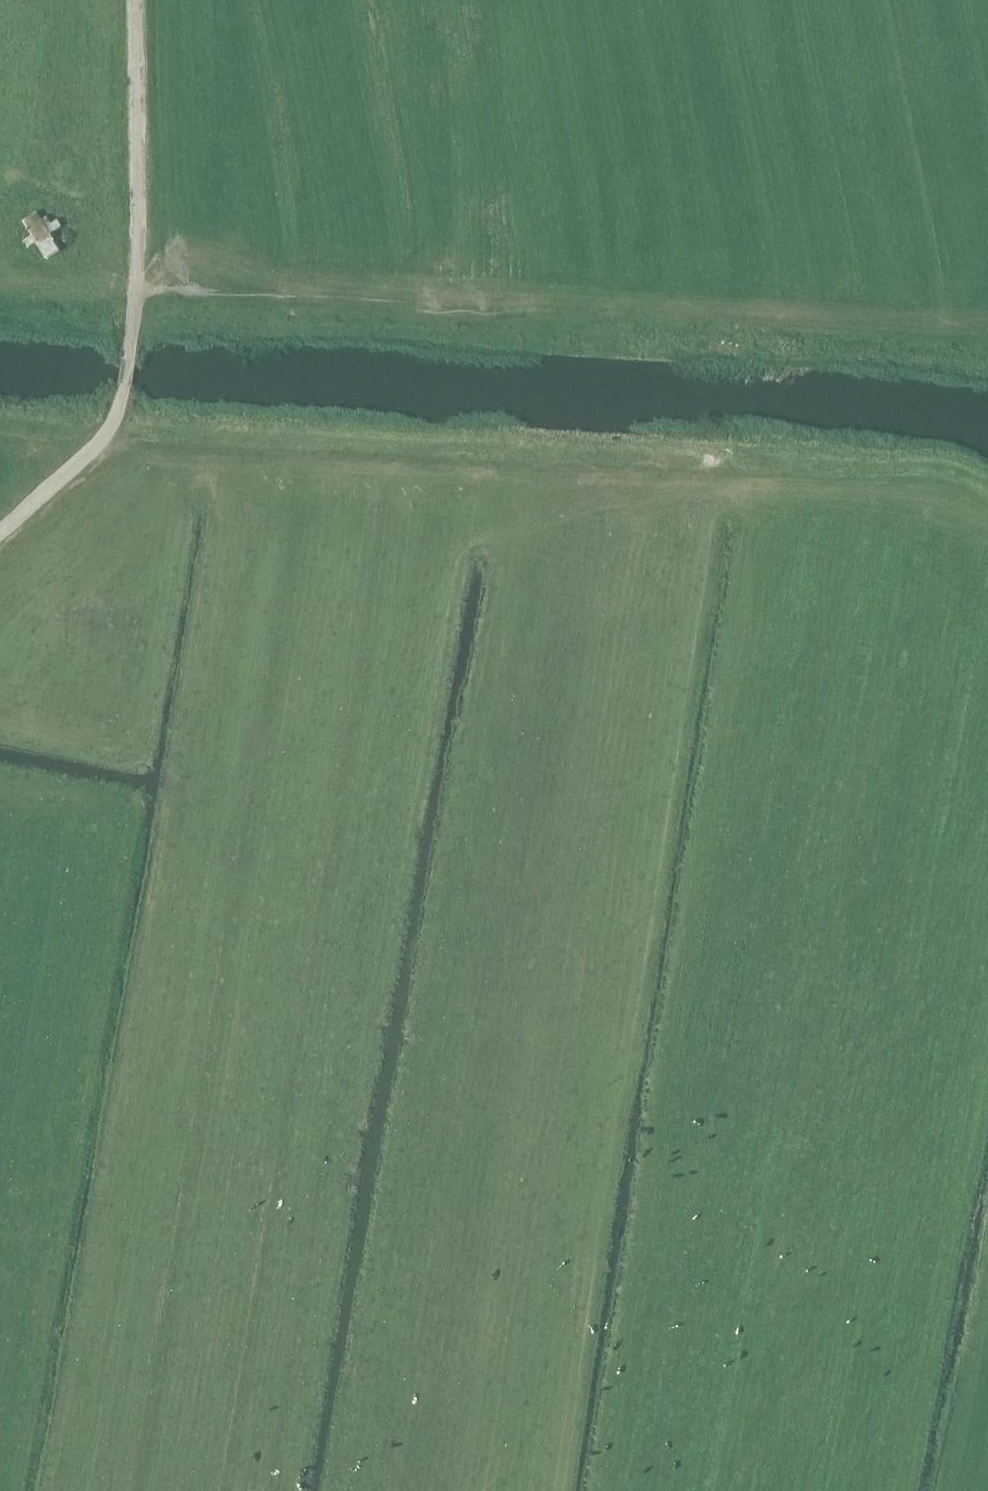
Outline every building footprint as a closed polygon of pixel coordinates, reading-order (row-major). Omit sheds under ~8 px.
[(20,232),(34,222),(29,214),(14,225),(20,232)] [(40,218),(34,222),(20,232),(18,233),(20,235),(21,234),(25,240),(17,246),(23,253),(29,248),(32,249),(42,263),(45,263),(56,255),(57,252),(47,239),(47,236),(58,228),(52,221),(45,226),(40,218)]
